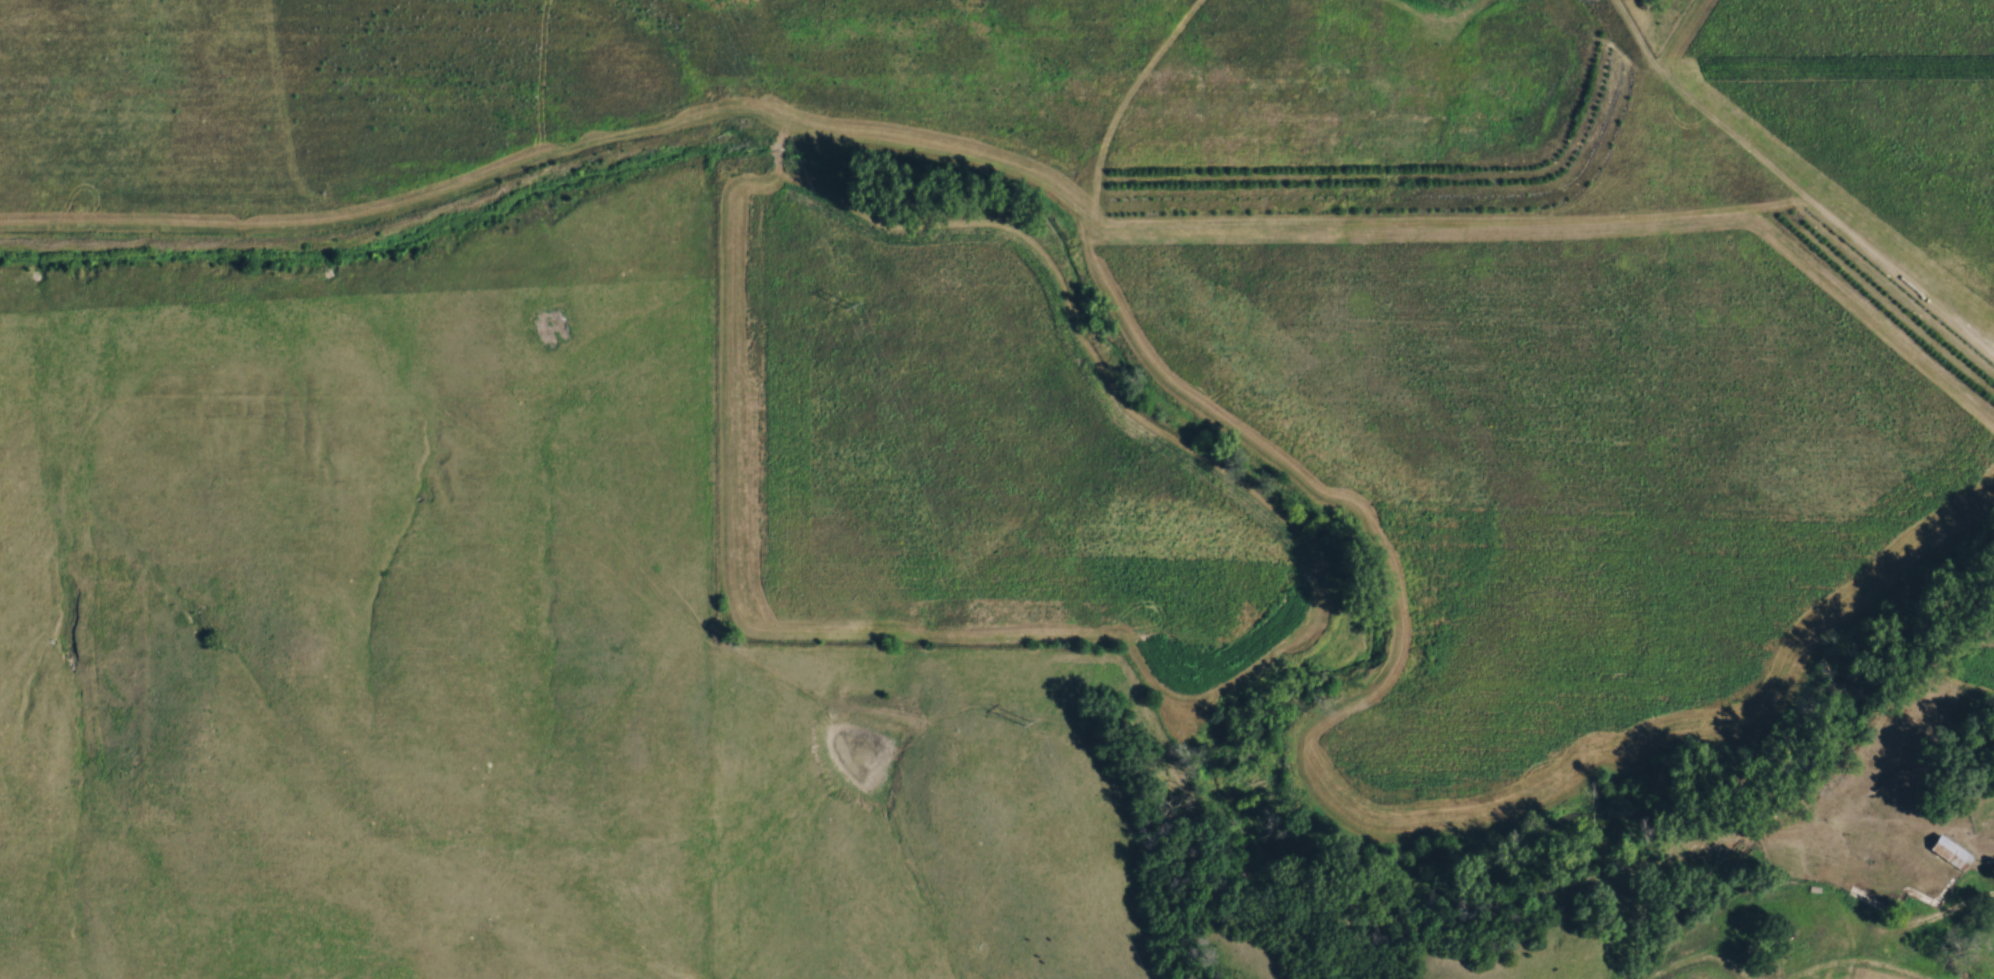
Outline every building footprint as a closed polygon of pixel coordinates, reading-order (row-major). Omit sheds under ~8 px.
[(1929,852),(1965,870),(1974,853),(1938,835),(1929,852)]
